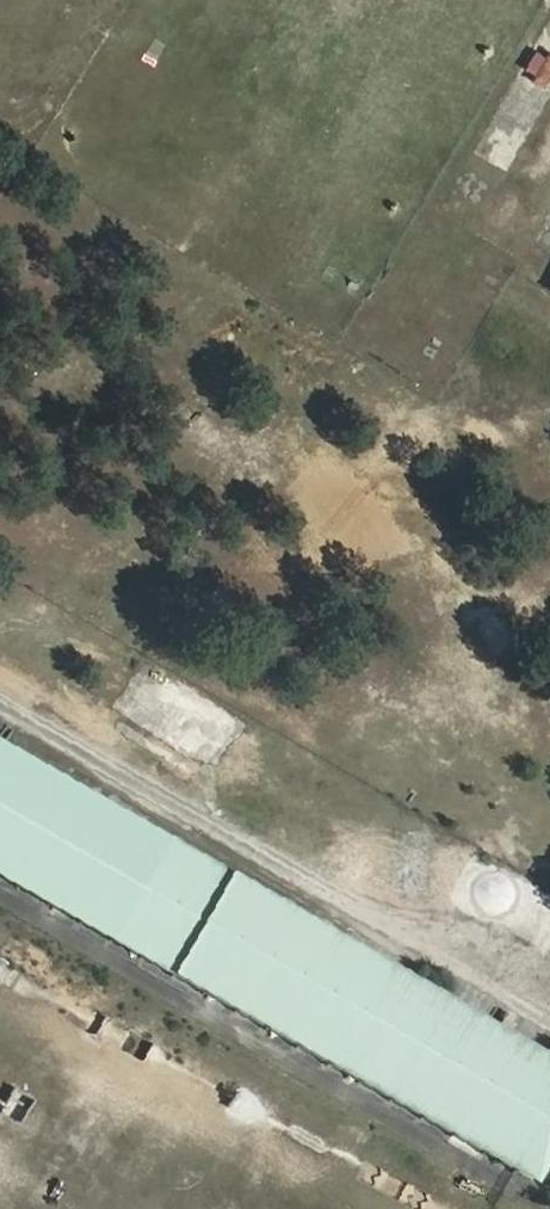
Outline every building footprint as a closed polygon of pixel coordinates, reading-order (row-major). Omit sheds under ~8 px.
[(520,121),(534,93),(516,85),(502,113),(520,121)] [(537,1166),(549,1142),(549,1038),(0,748),(0,883),(537,1166)] [(7,984),(14,967),(0,961),(0,980),(7,984)]
